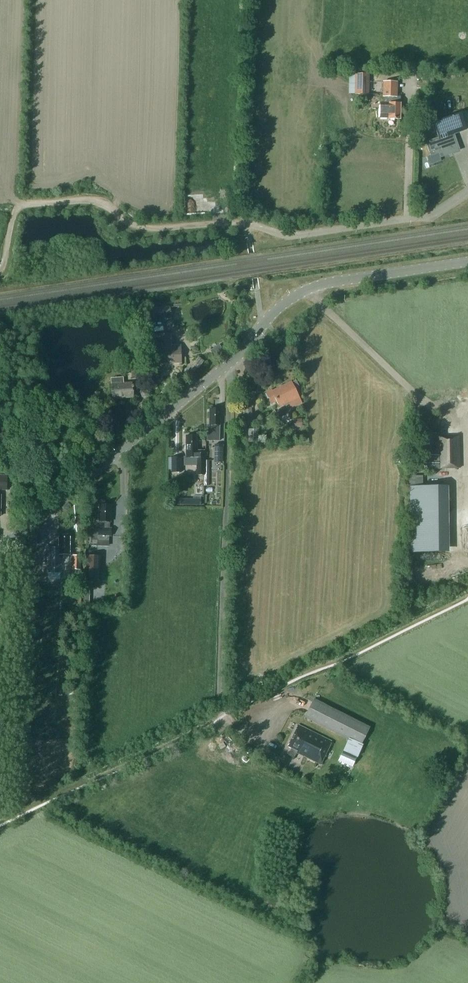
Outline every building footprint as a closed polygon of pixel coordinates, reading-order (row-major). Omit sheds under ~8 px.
[(356,73),(355,94),(368,95),(368,74),(356,73)] [(389,119),(400,119),(400,97),(396,97),(396,82),(384,81),(383,103),(380,103),(380,118),(389,118),(389,119)] [(431,156),(431,155),(439,153),(440,157),(459,150),(453,133),(466,129),(461,113),(433,123),(439,138),(426,142),(431,156)] [(170,307),(152,310),(154,320),(171,318),(170,307)] [(156,349),(156,363),(181,363),(181,345),(171,345),(170,334),(157,335),(157,344),(158,349),(156,349)] [(219,345),(213,348),(217,353),(222,350),(219,345)] [(142,377),(141,361),(130,362),(131,378),(142,377)] [(134,389),(132,389),(132,383),(124,384),(123,377),(111,378),(112,383),(111,383),(113,398),(133,396),(133,395),(134,394),(134,389)] [(276,401),(279,407),(289,402),(292,408),(302,403),(294,388),(299,386),(296,380),(291,382),(272,391),(272,390),(266,393),(271,403),(276,401)] [(220,425),(220,409),(210,409),(209,425),(207,424),(207,440),(219,441),(220,425)] [(248,429),(248,442),(259,442),(259,429),(248,429)] [(435,433),(421,433),(421,450),(428,450),(428,468),(460,468),(459,435),(437,436),(437,450),(435,450),(435,433)] [(186,435),(186,457),(186,465),(196,465),(196,475),(205,475),(205,450),(196,450),(196,435),(186,435)] [(214,445),(214,457),(223,457),(223,445),(216,445),(214,445)] [(172,473),(181,473),(181,457),(172,457),(172,473)] [(410,487),(423,487),(422,476),(409,476),(410,487)] [(410,512),(441,511),(441,486),(410,487),(410,512)] [(109,539),(109,536),(111,536),(111,528),(109,528),(110,522),(111,505),(99,504),(99,514),(98,515),(98,519),(99,520),(99,521),(96,520),(96,528),(91,528),(91,538),(99,538),(99,539),(109,539)] [(59,537),(59,547),(48,547),(47,573),(61,573),(61,558),(59,558),(59,555),(70,555),(70,537),(59,537)] [(71,570),(71,578),(80,578),(80,569),(81,556),(72,555),(71,570)] [(85,583),(100,583),(101,555),(86,555),(85,583)] [(360,746),(370,728),(314,699),(305,717),(360,746)] [(296,753),(320,765),(332,742),(298,725),(287,747),(291,749),(287,757),(293,760),(296,753)] [(356,757),(342,751),(338,761),(352,767),(356,757)]
